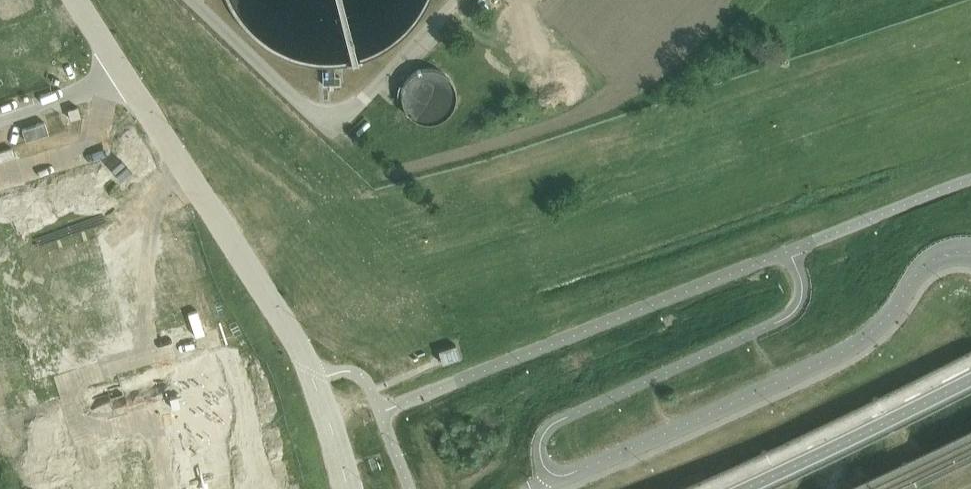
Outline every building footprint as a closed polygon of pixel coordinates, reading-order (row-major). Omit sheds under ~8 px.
[(79,106),(68,109),(71,120),(81,117),(79,106)] [(461,358),(456,345),(438,351),(443,364),(461,358)]
